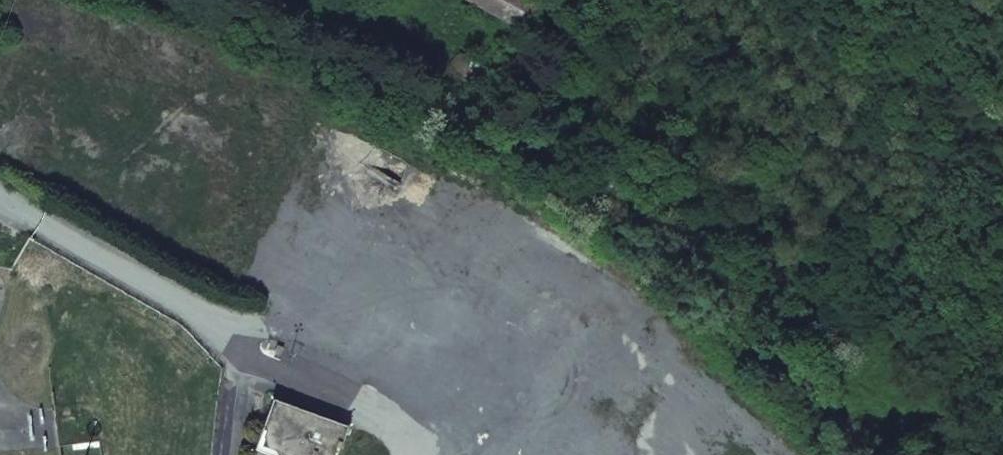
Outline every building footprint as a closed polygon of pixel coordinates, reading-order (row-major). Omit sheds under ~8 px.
[(524,30),(538,4),(530,0),(468,0),(524,30)] [(567,29),(576,34),(584,22),(574,17),(567,29)] [(310,128),(301,148),(312,154),(308,159),(369,196),(383,173),(310,128)] [(252,454),(336,454),(346,427),(271,401),(252,454)]
